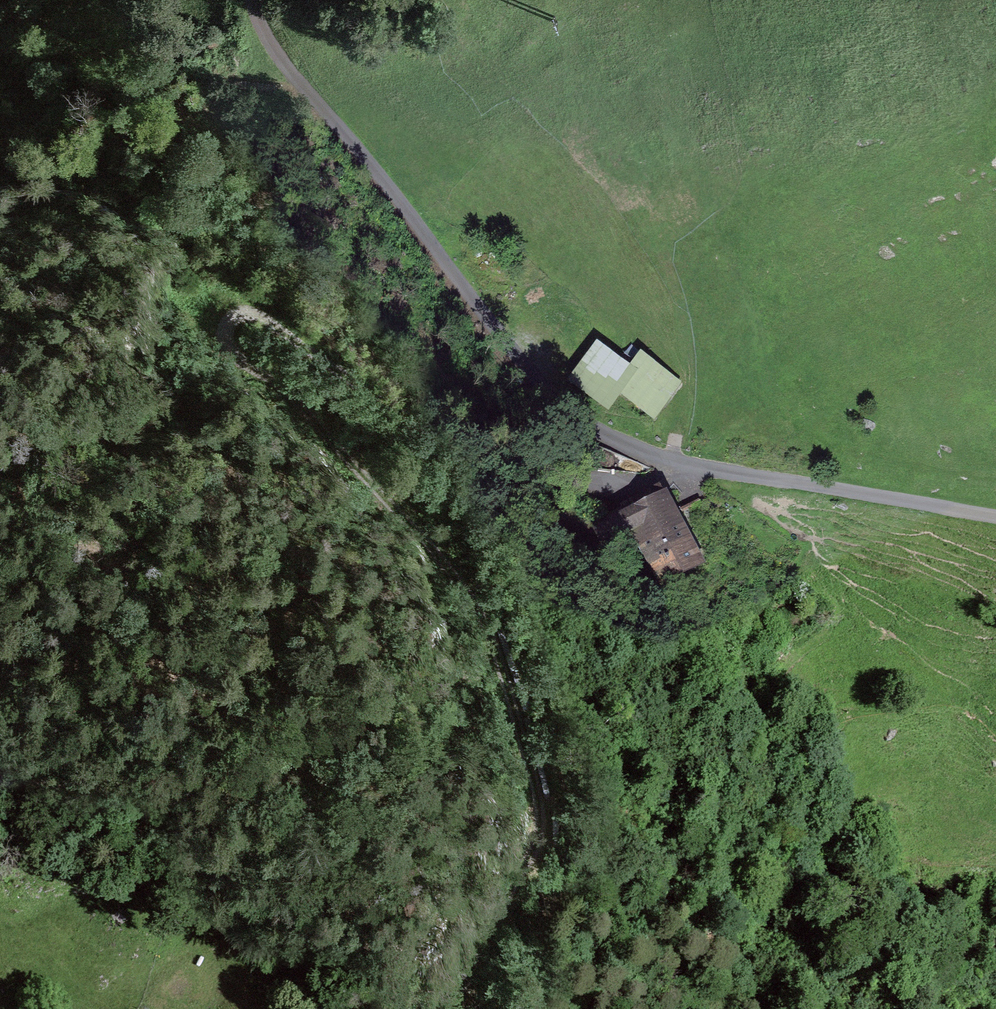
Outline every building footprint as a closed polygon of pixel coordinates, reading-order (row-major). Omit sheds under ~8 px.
[(628,370),(599,347),(568,384),(606,414),(620,397),(651,422),(680,386),(642,354),(628,370)] [(699,566),(658,489),(623,507),(625,509),(607,519),(610,523),(596,530),(604,545),(614,539),(617,544),(635,534),(663,585),(699,566)]
